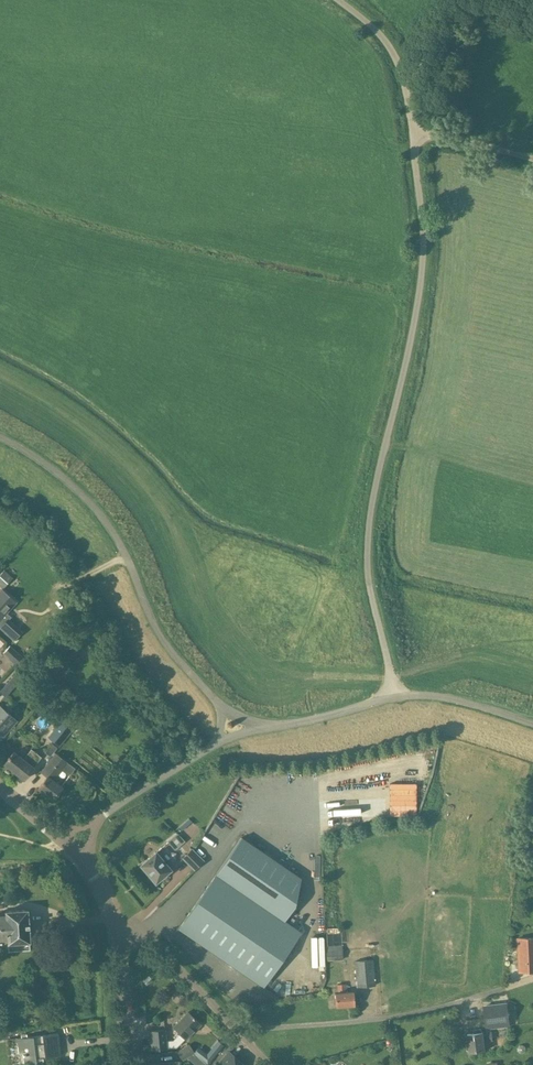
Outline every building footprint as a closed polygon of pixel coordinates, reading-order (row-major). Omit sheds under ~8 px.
[(5,570),(0,574),(0,587),(2,589),(13,578),(5,570)] [(16,602),(2,589),(0,591),(0,619),(16,602)] [(22,658),(10,647),(3,654),(16,666),(23,659),(22,658)] [(54,659),(46,669),(54,676),(55,674),(61,679),(68,671),(54,659)] [(7,696),(24,677),(13,667),(0,681),(0,690),(7,696)] [(17,720),(0,706),(0,740),(17,720)] [(59,746),(77,724),(65,715),(48,737),(59,746)] [(13,751),(3,763),(24,780),(34,767),(33,767),(41,757),(36,752),(36,751),(35,750),(34,751),(31,748),(23,759),(13,751)] [(47,777),(38,789),(53,800),(62,787),(53,780),(66,762),(55,754),(41,772),(47,777)] [(364,811),(338,814),(338,819),(365,815),(364,811)] [(178,849),(187,840),(179,831),(169,840),(178,849)] [(294,906),(300,878),(242,838),(179,928),(264,987),(283,960),(301,932),(284,920),(294,906)] [(182,858),(194,870),(203,860),(192,849),(182,858)] [(156,852),(140,865),(155,882),(170,869),(156,852)] [(7,938),(8,950),(29,949),(29,941),(27,909),(5,911),(5,914),(0,915),(0,939),(7,938)] [(518,938),(519,971),(532,971),(532,938),(518,938)] [(373,959),(355,961),(357,987),(375,986),(373,959)] [(339,993),(335,993),(336,1007),(354,1005),(353,991),(345,992),(339,993)] [(507,1004),(484,1007),(486,1025),(509,1022),(507,1004)] [(174,1027),(180,1034),(185,1039),(193,1031),(194,1031),(201,1024),(188,1012),(174,1027)] [(483,1033),(483,1032),(482,1033),(482,1028),(474,1029),(474,1033),(468,1034),(469,1044),(467,1044),(467,1050),(470,1050),(470,1052),(485,1050),(484,1041),(493,1040),(492,1032),(483,1033)] [(167,1049),(166,1041),(165,1029),(150,1031),(152,1050),(167,1049)] [(58,1041),(57,1034),(58,1034),(58,1033),(17,1039),(18,1039),(19,1046),(18,1047),(19,1054),(23,1054),(23,1057),(24,1056),(25,1063),(24,1063),(24,1064),(36,1062),(36,1061),(36,1062),(35,1057),(45,1056),(46,1057),(45,1057),(45,1058),(61,1056),(60,1048),(58,1048),(57,1042),(59,1042),(59,1041),(58,1041)] [(194,1052),(189,1044),(178,1051),(183,1059),(194,1052)] [(523,1045),(520,1045),(518,1047),(518,1051),(520,1053),(524,1053),(526,1050),(526,1047),(523,1045)] [(229,1052),(217,1064),(244,1064),(229,1052)] [(208,1064),(212,1058),(207,1053),(202,1059),(208,1064)]
